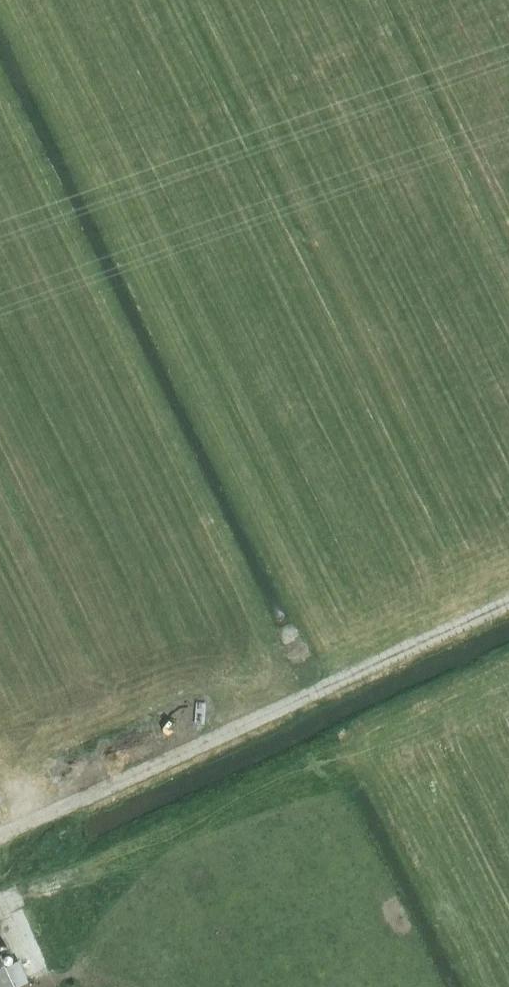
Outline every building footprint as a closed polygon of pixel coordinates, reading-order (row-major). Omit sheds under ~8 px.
[(0,949),(0,986),(16,986),(0,949)]
